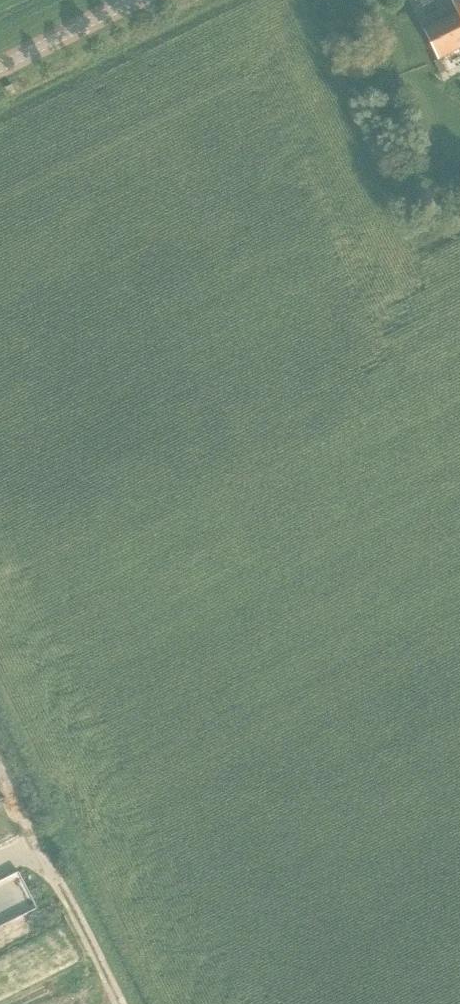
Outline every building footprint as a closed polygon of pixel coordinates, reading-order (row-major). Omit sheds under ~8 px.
[(410,14),(422,7),(418,0),(401,0),(410,14)] [(458,14),(424,31),(439,60),(459,48),(459,0),(451,0),(458,14)]
